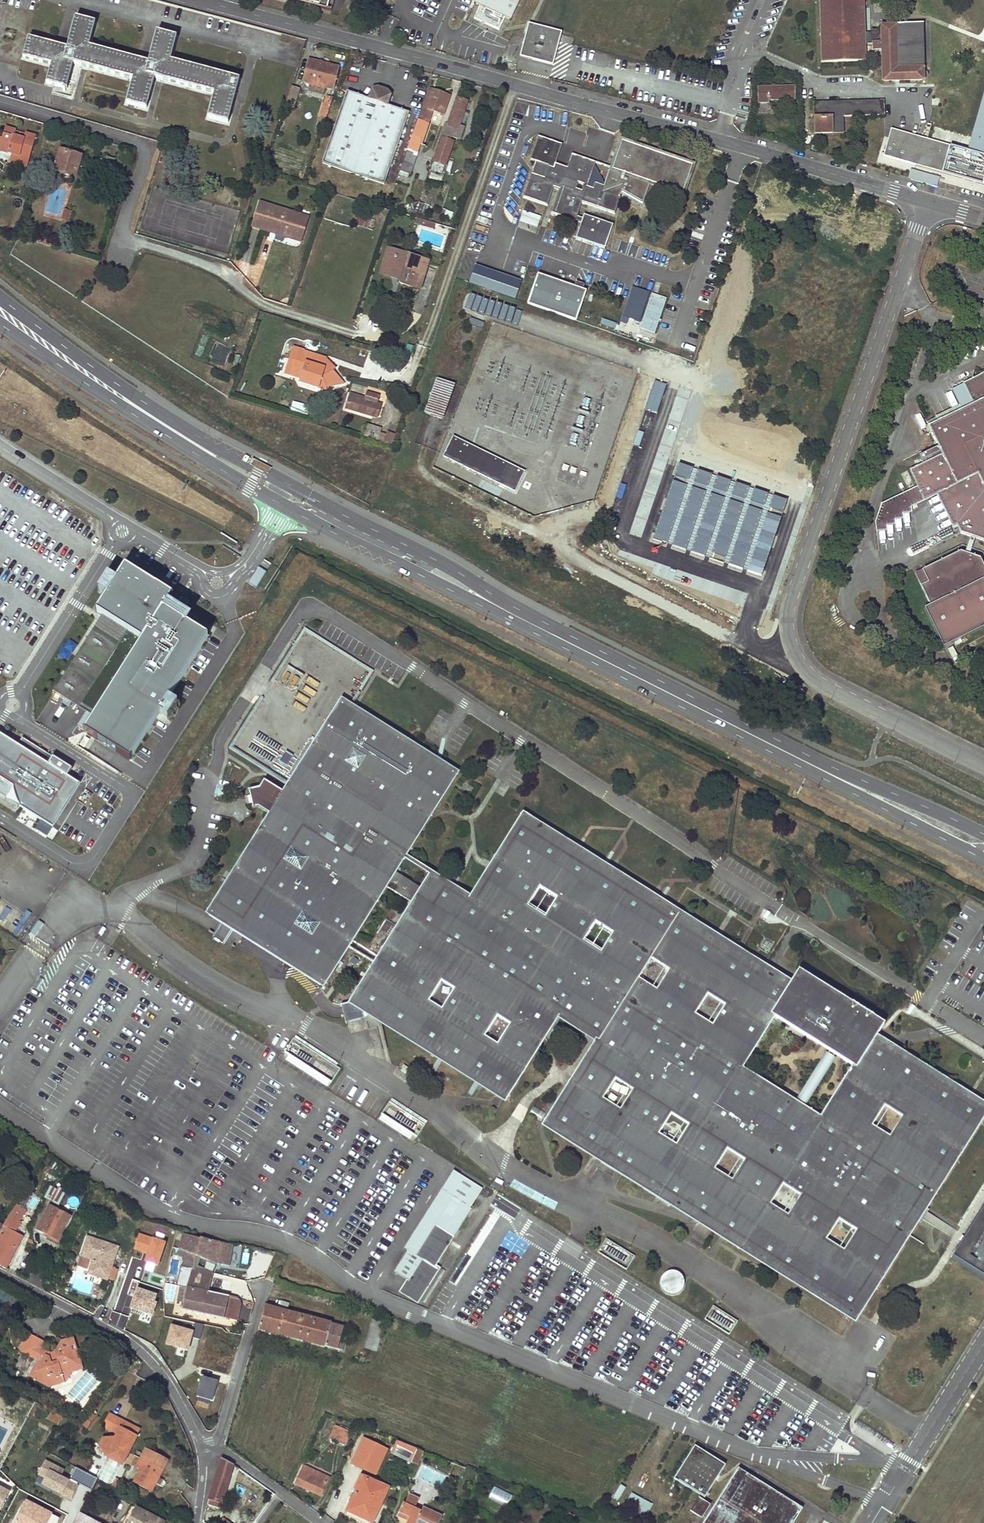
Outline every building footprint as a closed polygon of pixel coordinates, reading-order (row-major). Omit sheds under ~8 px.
[(326,8),(328,0),(294,0),(326,8)] [(480,3),(473,18),(498,29),(505,14),(511,17),(519,0),(474,0),(480,3)] [(821,62),(865,61),(864,44),(882,43),(883,80),(921,80),(921,69),(924,69),(923,23),(894,24),(894,26),(883,26),(883,32),(864,33),(863,0),(819,0),(821,62)] [(146,109),(154,78),(215,95),(208,118),(228,123),(239,80),(170,62),(176,38),(157,32),(149,63),(89,48),(94,23),(75,18),(67,49),(28,39),(23,58),(51,65),(47,84),(66,89),(73,64),(133,80),(127,104),(146,109)] [(520,56),(552,65),(561,34),(528,25),(520,56)] [(327,88),(333,89),(338,68),(309,60),(304,82),(308,83),(327,88)] [(327,88),(308,83),(310,90),(322,93),(327,88)] [(795,86),(757,87),(757,103),(769,103),(769,100),(795,99),(795,86)] [(368,99),(346,92),(322,163),(384,184),(408,113),(387,106),(389,96),(385,91),(378,89),(372,90),(368,99)] [(966,150),(890,128),(882,156),(983,186),(983,89),(966,150)] [(417,120),(407,150),(417,153),(420,145),(421,145),(431,114),(433,112),(443,115),(448,102),(438,98),(439,94),(429,90),(418,121),(417,120)] [(333,98),(326,96),(319,115),(327,117),(333,98)] [(437,152),(431,170),(443,174),(453,144),(450,142),(451,138),(460,141),(463,132),(458,130),(459,126),(467,102),(457,99),(447,125),(445,124),(440,139),(442,140),(438,153),(437,152)] [(884,100),(813,102),(814,132),(833,132),(833,116),(843,116),(884,115),(884,100)] [(843,116),(833,116),(833,132),(843,132),(843,116)] [(14,155),(12,162),(27,167),(27,165),(36,137),(25,134),(24,140),(14,137),(16,131),(5,128),(0,146),(0,151),(8,153),(14,155)] [(691,166),(623,143),(613,169),(610,168),(604,186),(595,183),(593,188),(587,187),(596,163),(572,154),(567,167),(555,164),(562,145),(538,136),(530,160),(536,162),(523,197),(547,206),(553,188),(559,190),(551,213),(575,222),(575,221),(577,216),(582,203),(614,214),(620,197),(619,197),(617,195),(619,190),(622,192),(642,204),(650,182),(682,193),(691,166)] [(417,153),(407,150),(402,163),(412,167),(417,153)] [(54,171),(75,178),(81,157),(60,151),(54,171)] [(412,167),(402,163),(400,171),(408,174),(409,174),(412,167)] [(431,170),(428,180),(440,183),(443,174),(431,170)] [(412,202),(409,210),(415,212),(418,204),(412,202)] [(302,216),(260,203),(253,227),(269,232),(271,228),(277,230),(275,234),(286,237),(287,234),(296,237),(302,216)] [(423,205),(418,203),(418,204),(415,212),(415,214),(420,216),(423,205)] [(409,210),(401,207),(399,213),(413,218),(415,214),(415,212),(409,210)] [(69,211),(66,210),(64,219),(70,221),(72,213),(68,212),(69,211)] [(356,224),(367,227),(371,215),(360,211),(356,224)] [(613,225),(584,215),(583,218),(581,223),(575,238),(605,248),(613,225)] [(308,218),(302,216),(296,237),(287,234),(286,237),(300,242),(308,218)] [(434,223),(423,220),(422,225),(433,228),(434,223)] [(48,239),(39,236),(36,242),(47,246),(48,239)] [(399,283),(419,289),(428,261),(388,249),(381,269),(402,275),(400,280),(399,283)] [(469,283),(516,300),(522,281),(476,265),(469,283)] [(402,275),(381,269),(380,274),(400,280),(402,275)] [(587,291),(538,274),(527,304),(576,321),(587,291)] [(651,293),(639,329),(657,335),(661,322),(658,321),(666,298),(651,293)] [(940,339),(947,353),(953,350),(945,336),(940,339)] [(294,368),(304,371),(300,382),(325,390),(326,387),(328,387),(338,384),(339,379),(331,371),(333,366),(325,364),(318,364),(317,367),(309,364),(303,351),(294,348),(290,360),(296,362),(294,368)] [(318,364),(303,351),(309,364),(317,367),(318,364)] [(939,493),(955,526),(957,525),(961,533),(971,536),(976,538),(983,541),(983,372),(963,382),(972,401),(929,423),(943,453),(911,469),(918,484),(881,503),(875,522),(876,529),(887,528),(887,523),(896,522),(895,517),(902,517),(902,510),(911,510),(911,505),(939,493)] [(425,413),(442,419),(454,385),(437,379),(425,413)] [(959,394),(953,397),(958,407),(964,404),(959,394)] [(345,409),(373,417),(376,404),(349,396),(345,409)] [(294,403),(293,411),(307,413),(308,405),(294,403)] [(377,440),(380,428),(366,424),(363,436),(377,440)] [(386,434),(380,432),(376,442),(383,444),(386,434)] [(395,434),(387,432),(386,434),(383,444),(391,447),(395,434)] [(443,457),(499,485),(509,464),(453,437),(443,457)] [(976,538),(971,536),(965,552),(970,553),(976,538)] [(915,573),(931,605),(983,579),(983,564),(981,557),(970,553),(965,552),(961,550),(915,573)] [(159,609),(168,596),(121,567),(93,612),(101,617),(139,641),(159,609)] [(249,583),(257,588),(266,572),(258,568),(249,583)] [(931,605),(926,608),(944,646),(983,627),(983,579),(931,605)] [(204,638),(159,609),(139,641),(91,716),(81,732),(126,761),(204,638)] [(101,617),(53,692),(91,716),(139,641),(101,617)] [(342,703),(350,708),(372,672),(305,630),(230,749),(281,781),(293,762),(302,767),(321,737),(313,732),(317,725),(325,730),(342,703)] [(66,662),(76,645),(68,640),(58,657),(66,662)] [(384,886),(411,903),(406,912),(393,904),(376,931),(388,939),(374,961),(349,1001),(362,1005),(357,1020),(364,1019),(362,1012),(364,1009),(392,1027),(388,1033),(430,1060),(434,1053),(504,1098),(543,1035),(555,1017),(583,1034),(597,1043),(546,1124),(707,1226),(855,1318),(922,1211),(983,1111),(983,1106),(872,1035),(852,1067),(819,1117),(742,1068),(772,1017),(792,985),(715,937),(659,902),(602,866),(524,817),(492,869),(472,901),(451,888),(429,874),(420,888),(393,871),(427,818),(455,773),(438,763),(350,708),(342,703),(325,730),(317,725),(315,729),(313,732),(321,737),(302,767),(293,762),(290,766),(281,781),(277,788),(264,780),(260,788),(249,790),(253,808),(259,807),(272,815),(211,913),(222,920),(212,936),(231,948),(241,932),(322,983),(384,886)] [(80,781),(70,775),(74,767),(54,754),(23,737),(19,743),(0,731),(0,791),(11,798),(53,824),(80,781)] [(362,954),(374,961),(388,939),(376,931),(362,954)] [(362,1005),(349,1001),(348,1004),(342,1005),(346,1023),(357,1020),(362,1005)] [(340,1065),(293,1034),(284,1048),(331,1079),(340,1065)] [(425,1119),(389,1096),(380,1110),(416,1133),(425,1119)] [(402,1292),(417,1301),(438,1268),(434,1266),(482,1189),(456,1172),(444,1191),(453,1197),(416,1256),(422,1260),(408,1281),(402,1292)] [(59,1205),(66,1192),(58,1188),(57,1190),(50,1187),(44,1198),(59,1205)] [(453,1197),(444,1191),(406,1250),(408,1251),(416,1256),(453,1197)] [(15,1206),(3,1226),(0,1230),(0,1266),(6,1269),(23,1236),(15,1232),(20,1222),(18,1221),(24,1212),(15,1206)] [(70,1217),(49,1206),(37,1229),(46,1233),(45,1236),(59,1243),(63,1236),(60,1235),(70,1217)] [(953,1261),(983,1280),(983,1212),(953,1261)] [(200,1238),(184,1234),(178,1257),(186,1259),(185,1267),(181,1266),(177,1286),(180,1287),(187,1288),(184,1302),(182,1310),(224,1319),(224,1317),(237,1320),(240,1308),(240,1306),(240,1303),(239,1301),(237,1300),(236,1299),(215,1294),(217,1287),(212,1286),(211,1293),(208,1293),(212,1277),(212,1274),(216,1266),(214,1264),(214,1263),(229,1266),(233,1245),(222,1243),(214,1240),(200,1237),(200,1238)] [(134,1250),(147,1254),(144,1263),(157,1267),(164,1243),(138,1235),(134,1250)] [(94,1275),(107,1280),(108,1278),(114,1280),(117,1269),(111,1267),(118,1247),(88,1236),(81,1255),(93,1260),(89,1270),(94,1275)] [(635,1254),(606,1236),(598,1248),(627,1267),(635,1254)] [(408,1281),(422,1260),(416,1256),(408,1251),(395,1272),(408,1281)] [(675,1271),(672,1271),(669,1271),(666,1272),(664,1274),(662,1277),(661,1279),(660,1282),(661,1286),(662,1289),(664,1291),(666,1293),(669,1294),(672,1294),(675,1294),(678,1292),(680,1291),(682,1288),(683,1286),(684,1283),(683,1279),(682,1277),(681,1275),(680,1274),(678,1272),(675,1271)] [(138,1320),(151,1323),(156,1294),(137,1291),(138,1282),(131,1281),(125,1311),(139,1313),(138,1320)] [(187,1288),(180,1287),(177,1301),(184,1302),(187,1288)] [(23,1304),(16,1300),(10,1311),(16,1315),(23,1304)] [(740,1320),(710,1302),(703,1314),(732,1333),(740,1320)] [(332,1324),(332,1323),(265,1306),(259,1329),(326,1346),(338,1349),(340,1339),(342,1332),(344,1327),(332,1324)] [(199,1339),(202,1325),(196,1323),(193,1338),(199,1339)] [(187,1354),(193,1332),(170,1326),(164,1348),(187,1354)] [(42,1348),(44,1343),(28,1334),(20,1351),(34,1358),(42,1362),(34,1379),(42,1383),(44,1379),(55,1385),(66,1381),(71,1371),(73,1368),(82,1366),(73,1338),(61,1341),(57,1351),(56,1356),(50,1358),(40,1353),(42,1348)] [(42,1348),(40,1353),(50,1358),(56,1356),(57,1351),(51,1353),(42,1348)] [(42,1362),(34,1358),(26,1375),(34,1379),(42,1362)] [(62,1416),(51,1411),(47,1418),(58,1424),(62,1416)] [(94,1418),(86,1413),(80,1422),(88,1428),(94,1418)] [(117,1418),(109,1414),(103,1426),(111,1430),(117,1418)] [(88,1428),(87,1429),(89,1431),(99,1417),(96,1415),(94,1418),(88,1428)] [(117,1418),(111,1430),(118,1434),(121,1428),(124,1422),(117,1418)] [(106,1456),(122,1465),(140,1430),(124,1422),(121,1428),(121,1437),(116,1436),(115,1438),(103,1439),(100,1446),(106,1456)] [(330,1440),(344,1446),(350,1431),(336,1426),(330,1440)] [(387,1449),(364,1439),(352,1465),(375,1474),(387,1449)] [(417,1449),(397,1441),(392,1452),(411,1462),(412,1461),(417,1449)] [(674,1479),(705,1498),(725,1465),(724,1466),(694,1448),(695,1446),(674,1479)] [(695,1446),(694,1448),(724,1466),(725,1465),(695,1446)] [(159,1478),(168,1460),(146,1448),(141,1458),(146,1461),(141,1470),(134,1482),(152,1491),(156,1484),(159,1478)] [(424,1452),(417,1449),(412,1461),(418,1464),(424,1452)] [(146,1461),(141,1458),(136,1467),(141,1470),(146,1461)] [(233,1465),(222,1459),(221,1461),(213,1486),(207,1504),(206,1509),(209,1511),(211,1505),(219,1508),(221,1504),(230,1475),(244,1480),(255,1487),(258,1483),(239,1470),(239,1469),(234,1465),(233,1465)] [(70,1499),(78,1483),(70,1479),(69,1481),(59,1476),(63,1470),(47,1461),(36,1481),(70,1499)] [(87,1473),(96,1476),(99,1468),(90,1465),(87,1473)] [(321,1496),(329,1478),(304,1466),(296,1484),(321,1496)] [(76,1467),(70,1479),(78,1483),(91,1490),(98,1479),(76,1467)] [(738,1468),(703,1522),(793,1522),(802,1508),(801,1508),(800,1510),(737,1471),(739,1468),(738,1468)] [(739,1468),(737,1471),(800,1510),(801,1508),(739,1468)] [(363,1522),(372,1522),(388,1488),(361,1476),(355,1489),(357,1489),(348,1511),(364,1518),(362,1522),(363,1522)] [(159,1478),(156,1484),(161,1486),(164,1481),(159,1478)] [(118,1480),(113,1481),(111,1486),(117,1489),(121,1482),(118,1480)] [(9,1492),(0,1487),(0,1510),(9,1492)] [(403,1503),(399,1512),(409,1518),(408,1521),(408,1522),(407,1522),(439,1522),(442,1516),(423,1507),(421,1511),(415,1508),(419,1499),(409,1494),(405,1504),(403,1503)] [(625,1505),(645,1517),(651,1505),(631,1494),(625,1505)] [(711,1505),(699,1497),(690,1511),(702,1519),(711,1505)] [(60,1519),(27,1502),(16,1522),(57,1522),(60,1519)] [(165,1522),(136,1507),(128,1522),(164,1522),(165,1522)] [(348,1511),(346,1515),(362,1522),(364,1518),(348,1511)] [(409,1518),(399,1512),(397,1515),(408,1521),(409,1518)] [(80,1513),(74,1522),(99,1522),(80,1513)]
